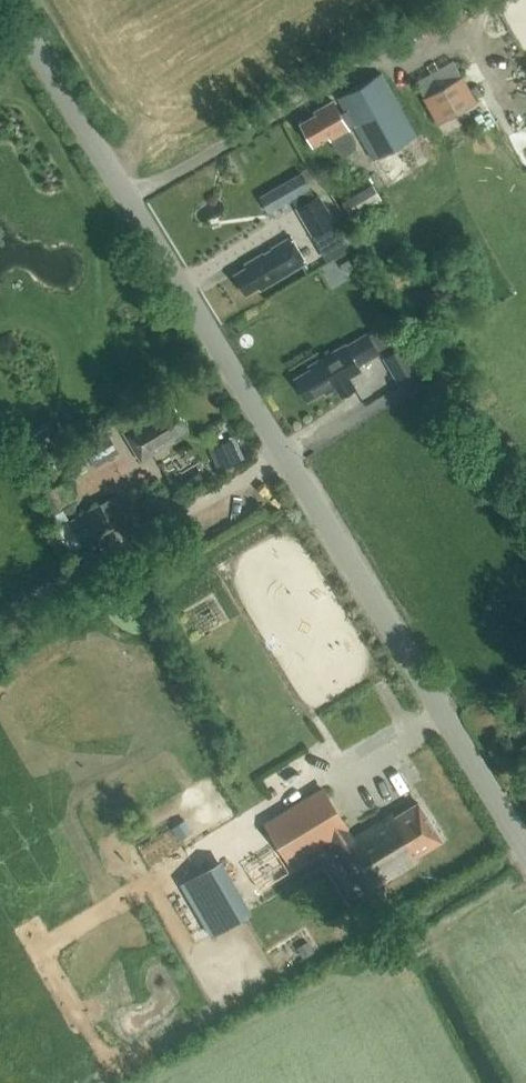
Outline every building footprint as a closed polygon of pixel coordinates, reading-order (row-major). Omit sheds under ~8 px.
[(380,72),(337,96),(372,159),(415,135),(380,72)] [(461,75),(423,97),(437,122),(476,101),(461,75)] [(332,100),(313,111),(315,113),(299,123),(312,145),(320,140),(321,142),(323,141),(322,139),(327,136),(329,139),(330,138),(335,148),(338,151),(342,153),(346,154),(353,150),(354,146),(354,141),(352,138),(347,128),(348,128),(332,100)] [(269,212),(310,188),(301,172),(260,196),(269,212)] [(351,217),(381,198),(372,183),(342,202),(351,217)] [(335,221),(318,193),(295,207),(312,235),(335,221)] [(292,235),(246,262),(248,265),(235,273),(246,293),(259,285),(261,288),(307,261),(292,235)] [(376,347),(388,340),(380,326),(367,333),(366,333),(335,351),(334,350),(309,364),(311,367),(296,377),(308,399),(324,389),(326,392),(337,386),(342,394),(355,386),(350,378),(347,372),(379,353),(376,347)] [(422,371),(405,343),(382,356),(398,384),(422,371)] [(171,438),(186,428),(172,407),(151,419),(150,417),(123,433),(140,460),(172,440),(171,438)] [(100,459),(117,449),(106,433),(90,443),(100,459)] [(219,468),(242,458),(233,437),(209,447),(219,468)] [(127,520),(113,494),(69,519),(83,544),(127,520)] [(513,733),(525,752),(525,751),(525,725),(513,733)] [(393,813),(352,838),(345,826),(323,788),(266,822),(289,860),(330,835),(355,876),(359,874),(368,889),(415,860),(413,856),(441,839),(418,802),(395,816),(393,813)] [(184,821),(172,828),(179,840),(191,833),(184,821)] [(218,865),(182,885),(203,923),(207,930),(243,910),(239,903),(218,865)] [(282,965),(292,959),(285,948),(276,954),(282,965)]
